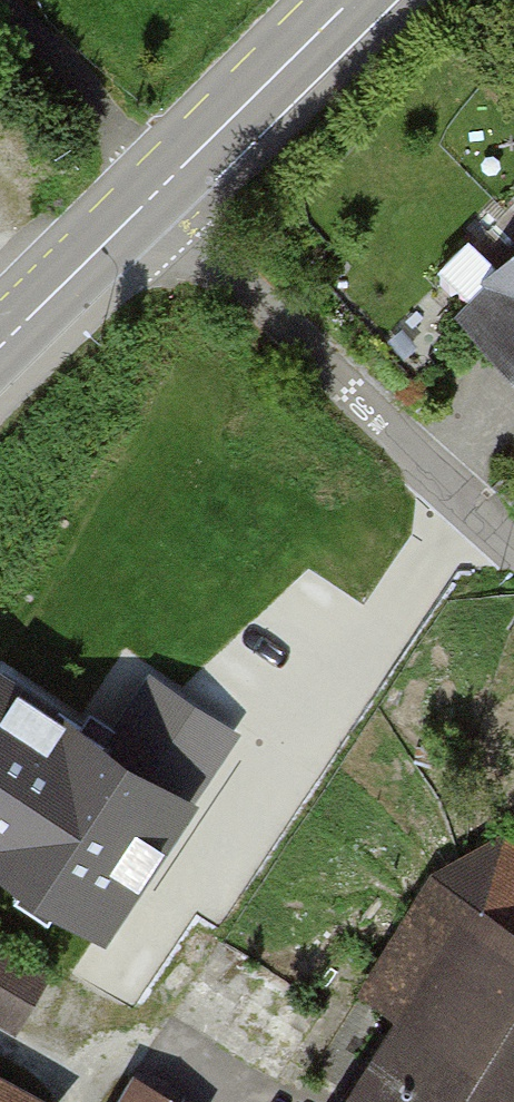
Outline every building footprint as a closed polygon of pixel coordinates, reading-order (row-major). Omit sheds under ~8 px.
[(456,310),(513,365),(513,249),(456,310)] [(4,675),(0,682),(0,861),(102,929),(232,734),(176,697),(133,761),(4,675)] [(378,1101),(513,1101),(513,887),(492,923),(438,890),(381,982),(417,1005),(399,1035),(414,1044),(378,1101)] [(0,945),(0,1013),(15,1022),(45,972),(0,945)] [(126,1084),(116,1101),(160,1101),(126,1084)]
